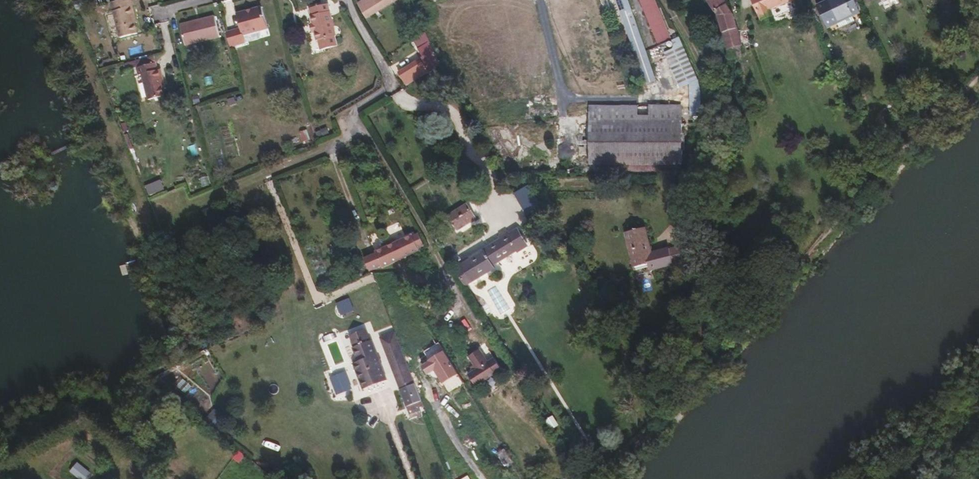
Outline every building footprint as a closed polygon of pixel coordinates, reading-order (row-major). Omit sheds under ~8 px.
[(136,18),(132,0),(113,5),(122,40),(139,35),(136,25),(134,18),(136,18)] [(357,6),(366,20),(397,0),(366,0),(357,6)] [(627,0),(619,0),(646,81),(654,79),(627,0)] [(653,0),(639,0),(657,45),(669,40),(653,0)] [(722,0),(707,0),(715,13),(726,7),(722,0)] [(781,0),(752,0),(761,22),(786,12),(781,0)] [(786,12),(797,7),(794,0),(781,0),(786,12)] [(852,0),(844,0),(819,12),(829,33),(861,18),(852,0)] [(336,37),(328,5),(311,9),(313,16),(312,16),(314,24),(313,24),(315,33),(317,40),(318,40),(320,40),(323,42),(324,49),(337,46),(334,37),(336,37)] [(269,29),(264,7),(254,9),(254,11),(250,12),(250,10),(239,13),(243,29),(228,32),(232,50),(236,49),(236,45),(247,43),(245,35),(261,31),(269,29)] [(735,27),(726,7),(715,13),(719,26),(723,25),(726,34),(736,31),(735,27)] [(220,37),(215,17),(182,25),(186,42),(201,38),(202,42),(220,37)] [(742,47),(736,31),(726,34),(723,25),(719,26),(728,52),(742,47)] [(259,40),(262,34),(261,31),(245,35),(247,43),(259,40)] [(435,58),(429,50),(425,52),(431,61),(435,58)] [(697,79),(685,52),(667,61),(681,87),(688,82),(697,79)] [(406,86),(427,72),(420,61),(399,74),(406,86)] [(165,83),(161,70),(159,70),(157,64),(138,68),(140,75),(144,74),(151,100),(166,96),(162,84),(165,83)] [(698,93),(697,79),(688,82),(690,94),(698,93)] [(701,115),(698,93),(690,94),(692,116),(701,115)] [(679,163),(679,107),(587,106),(586,162),(679,163)] [(678,174),(679,163),(586,162),(586,173),(678,174)] [(159,173),(143,179),(149,195),(165,189),(159,173)] [(529,184),(514,192),(527,215),(541,207),(529,184)] [(464,205),(448,216),(457,231),(475,219),(473,216),(465,204),(464,205)] [(493,268),(519,253),(520,255),(530,249),(519,232),(484,253),(486,255),(493,268)] [(411,258),(411,257),(425,251),(425,249),(431,247),(426,236),(420,238),(419,236),(402,243),(391,248),(382,252),(383,254),(371,260),(376,271),(388,266),(389,268),(411,258)] [(402,243),(400,240),(390,245),(391,248),(402,243)] [(493,268),(486,255),(468,265),(478,281),(495,271),(493,268)] [(649,255),(639,257),(640,265),(651,263),(649,255)] [(349,299),(337,304),(342,315),(354,310),(349,299)] [(370,343),(366,332),(350,338),(354,348),(370,343)] [(398,344),(395,335),(379,341),(383,350),(398,344)] [(386,383),(371,342),(370,343),(354,348),(353,349),(359,364),(353,366),(363,391),(386,383)] [(421,404),(398,344),(383,350),(405,410),(421,404)] [(483,354),(473,359),(478,367),(473,370),(474,372),(468,375),(474,386),(480,383),(475,374),(491,364),(496,373),(501,370),(495,359),(488,363),(483,354)] [(480,383),(496,373),(491,364),(475,374),(480,383)] [(353,384),(345,365),(330,372),(338,390),(353,384)] [(512,461),(505,449),(498,453),(505,465),(512,461)] [(78,461),(72,469),(84,478),(91,471),(78,461)]
